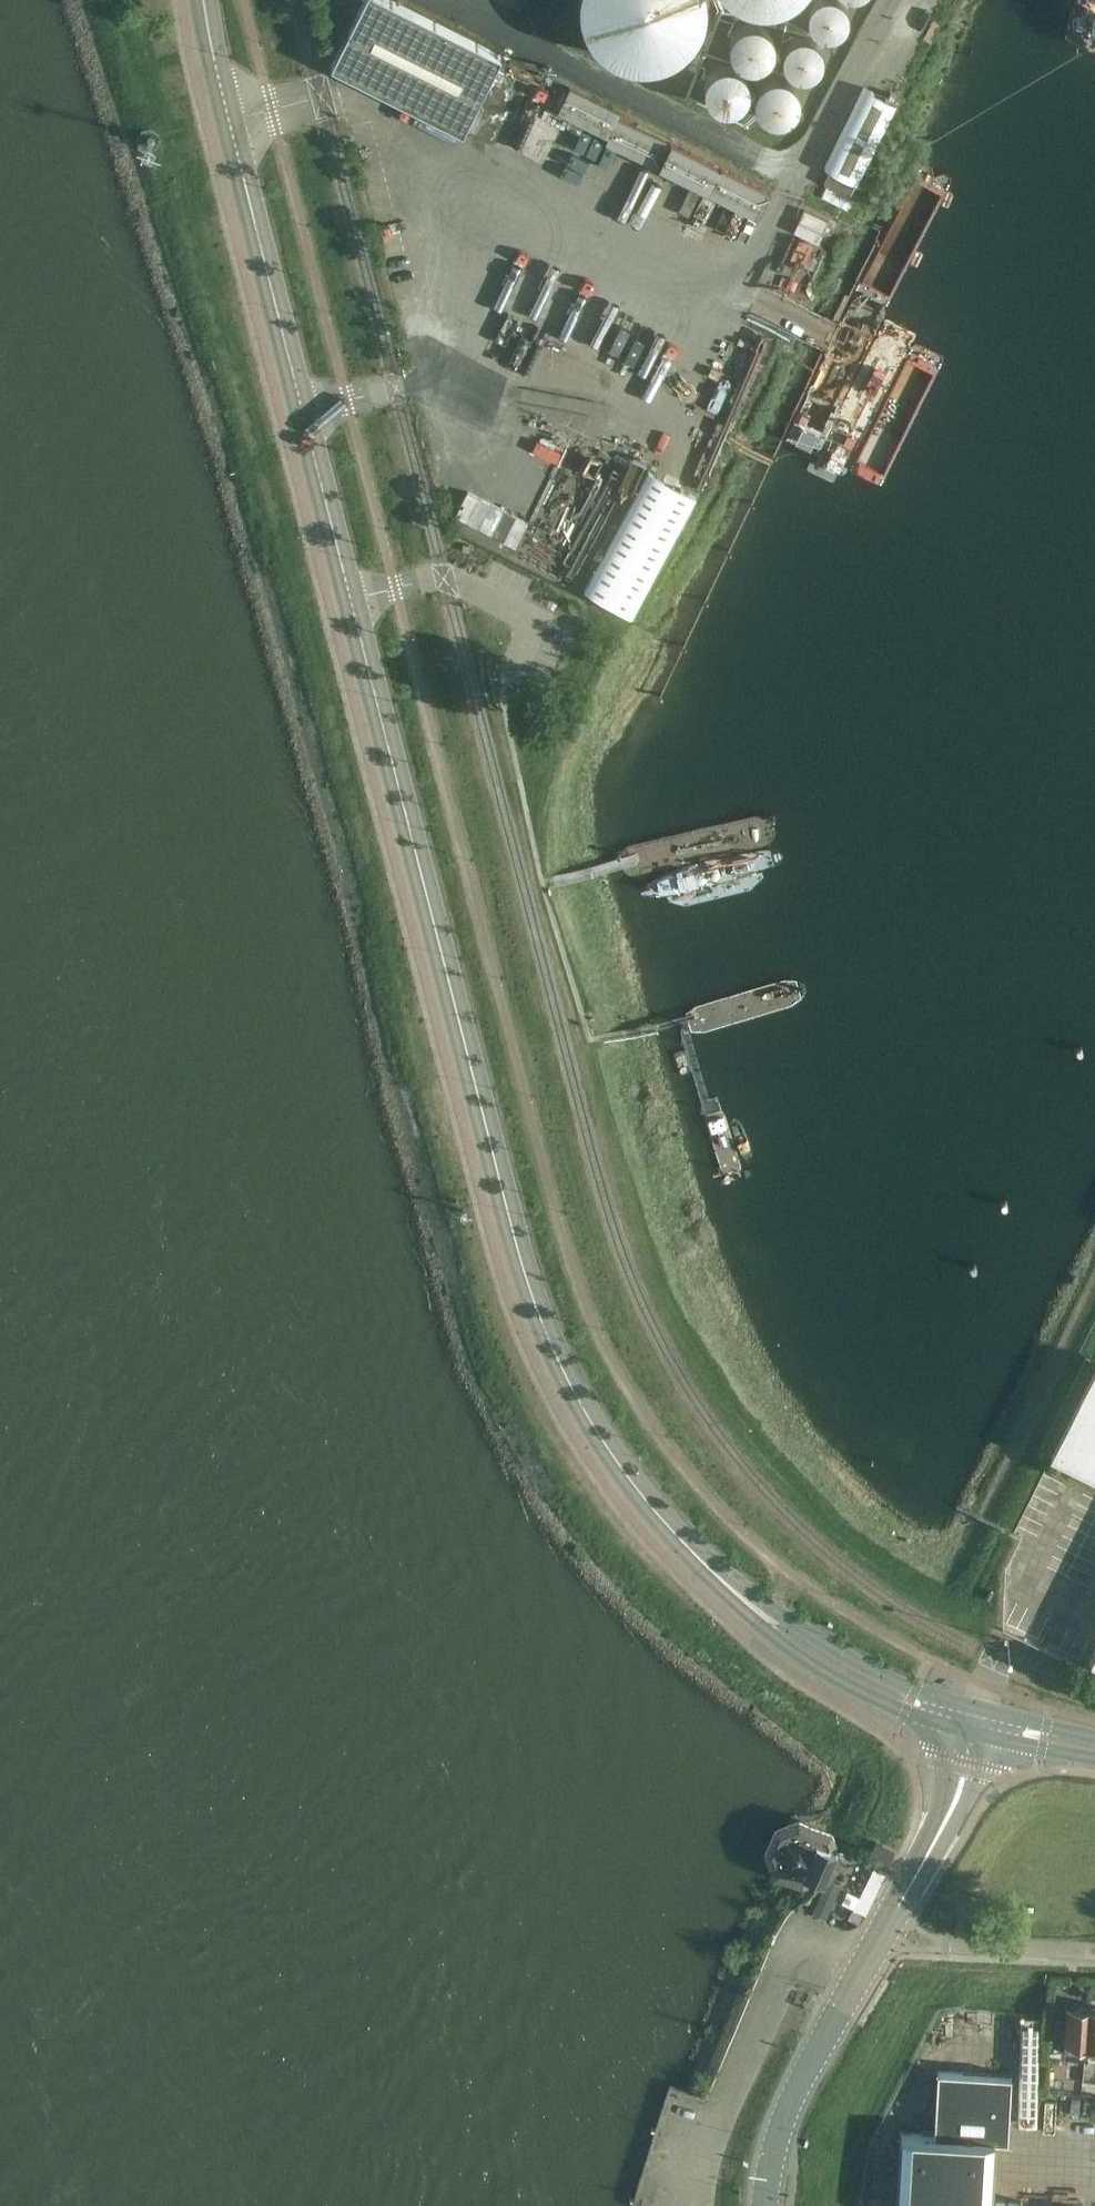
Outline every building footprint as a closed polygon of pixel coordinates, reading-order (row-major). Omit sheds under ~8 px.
[(388,0),(364,0),(330,67),(463,133),(501,56),(388,0)] [(636,56),(650,55),(663,51),(676,44),(685,35),(693,24),(698,11),(700,0),(574,0),(575,6),(579,18),(584,29),(592,39),(601,46),(612,52),(623,55),(636,56)] [(808,23),(809,25),(810,26),(812,28),(813,29),(815,30),(817,31),(818,32),(820,32),(822,33),(824,33),(828,33),(830,32),(832,32),(834,31),(836,30),(839,28),(840,27),(841,25),(843,22),(844,20),(845,18),(845,16),(845,14),(845,12),(845,10),(845,8),(844,6),(844,4),(843,3),(842,1),(841,0),(810,0),(809,1),(808,2),(807,4),(806,6),(806,8),(805,10),(805,12),(805,14),(805,16),(806,18),(806,20),(807,21),(808,23)] [(732,25),(730,28),(727,32),(726,37),(725,42),(725,46),(727,51),(729,55),(733,59),(737,62),(741,64),(746,65),(750,65),(754,64),(759,62),(762,60),(766,57),(768,54),(770,50),(771,46),(771,42),(771,38),(770,33),(768,29),(765,26),(762,23),(758,21),(754,19),(749,18),(745,19),(740,20),(736,22),(732,25)] [(780,52),(780,54),(780,56),(781,58),(781,60),(782,62),(783,64),(784,65),(785,67),(786,69),(788,70),(789,71),(793,73),(795,74),(796,74),(798,74),(800,74),(804,74),(806,74),(808,73),(812,71),(813,70),(815,69),(816,67),(817,65),(818,64),(819,62),(820,60),(820,58),(820,56),(820,54),(820,52),(820,50),(820,48),(819,47),(818,45),(817,43),(816,42),(815,40),(813,39),(812,38),(810,37),(808,36),(806,35),(804,35),(802,34),(800,34),(798,34),(796,35),(793,36),(791,37),(789,38),(788,39),(786,40),(785,42),(784,43),(783,45),(782,47),(781,48),(781,50),(780,52)] [(707,66),(704,69),(701,73),(700,78),(699,83),(700,88),(701,93),(704,97),(707,101),(711,103),(715,105),(720,106),(724,106),(729,105),(733,104),(736,102),(740,99),(742,95),(744,92),(745,87),(746,83),(745,79),(744,75),(742,71),(740,68),(736,64),(732,62),(728,61),(723,60),(719,60),(714,61),(710,63),(707,66)] [(756,78),(753,81),(751,85),(749,90),(748,95),(749,99),(750,104),(753,108),(756,112),(760,115),(765,117),(769,118),(773,118),(778,117),(782,115),(785,113),(789,110),(792,107),(793,103),(794,99),(795,95),(794,91),(793,86),(792,82),(789,79),(785,76),(781,74),(777,72),(772,71),(768,72),(764,73),(760,75),(756,78)] [(862,87),(824,166),(857,182),(895,103),(862,87)] [(152,136),(151,135),(149,134),(147,134),(145,135),(144,136),(143,138),(143,140),(144,142),(145,143),(147,144),(149,145),(151,144),(152,143),(153,141),(154,140),(153,136),(152,136)] [(672,534),(630,512),(587,592),(629,617),(672,534)] [(1085,1356),(1038,1450),(1051,1457),(1094,1479),(1094,1361),(1085,1356)] [(1049,1471),(1024,1521),(1073,1545),(1068,1557),(1055,1551),(1019,1625),(1069,1651),(1094,1596),(1094,1571),(1093,1570),(1094,1566),(1094,1494),(1049,1471)] [(994,1592),(989,1589),(985,1597),(991,1600),(994,1592)] [(816,1878),(821,1880),(822,1881),(823,1882),(824,1880),(825,1876),(831,1879),(840,1859),(834,1856),(836,1852),(837,1851),(836,1850),(834,1850),(837,1845),(832,1833),(799,1818),(775,1827),(764,1851),(774,1875),(802,1888),(814,1883),(816,1878)] [(1086,2052),(1089,2009),(1066,2007),(1064,2051),(1086,2052)] [(1089,2009),(1086,2052),(1094,2053),(1094,2009),(1089,2009)] [(994,2139),(1007,2140),(1011,2075),(937,2071),(934,2134),(899,2132),(895,2205),(990,2205),(994,2139)]
